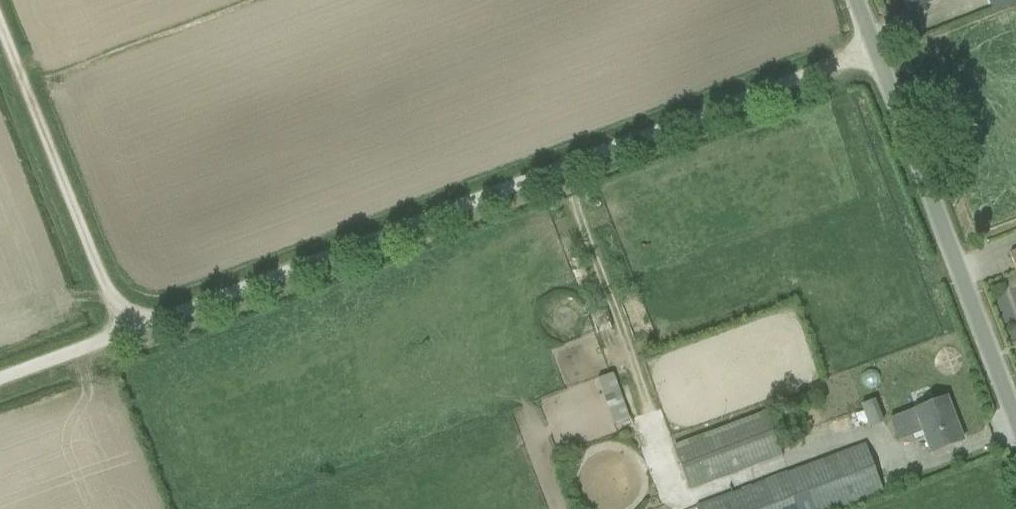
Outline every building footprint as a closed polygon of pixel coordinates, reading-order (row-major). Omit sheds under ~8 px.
[(938,0),(904,0),(909,11),(938,0)] [(987,12),(1015,4),(1015,0),(985,0),(987,12)] [(617,432),(631,427),(612,373),(598,379),(617,432)] [(945,397),(889,419),(897,442),(912,436),(914,440),(923,437),(929,454),(962,441),(945,397)] [(860,405),(869,428),(883,423),(875,400),(860,405)] [(675,447),(689,491),(781,457),(765,411),(675,447)] [(696,508),(840,508),(884,493),(864,443),(695,506),(696,508)]
